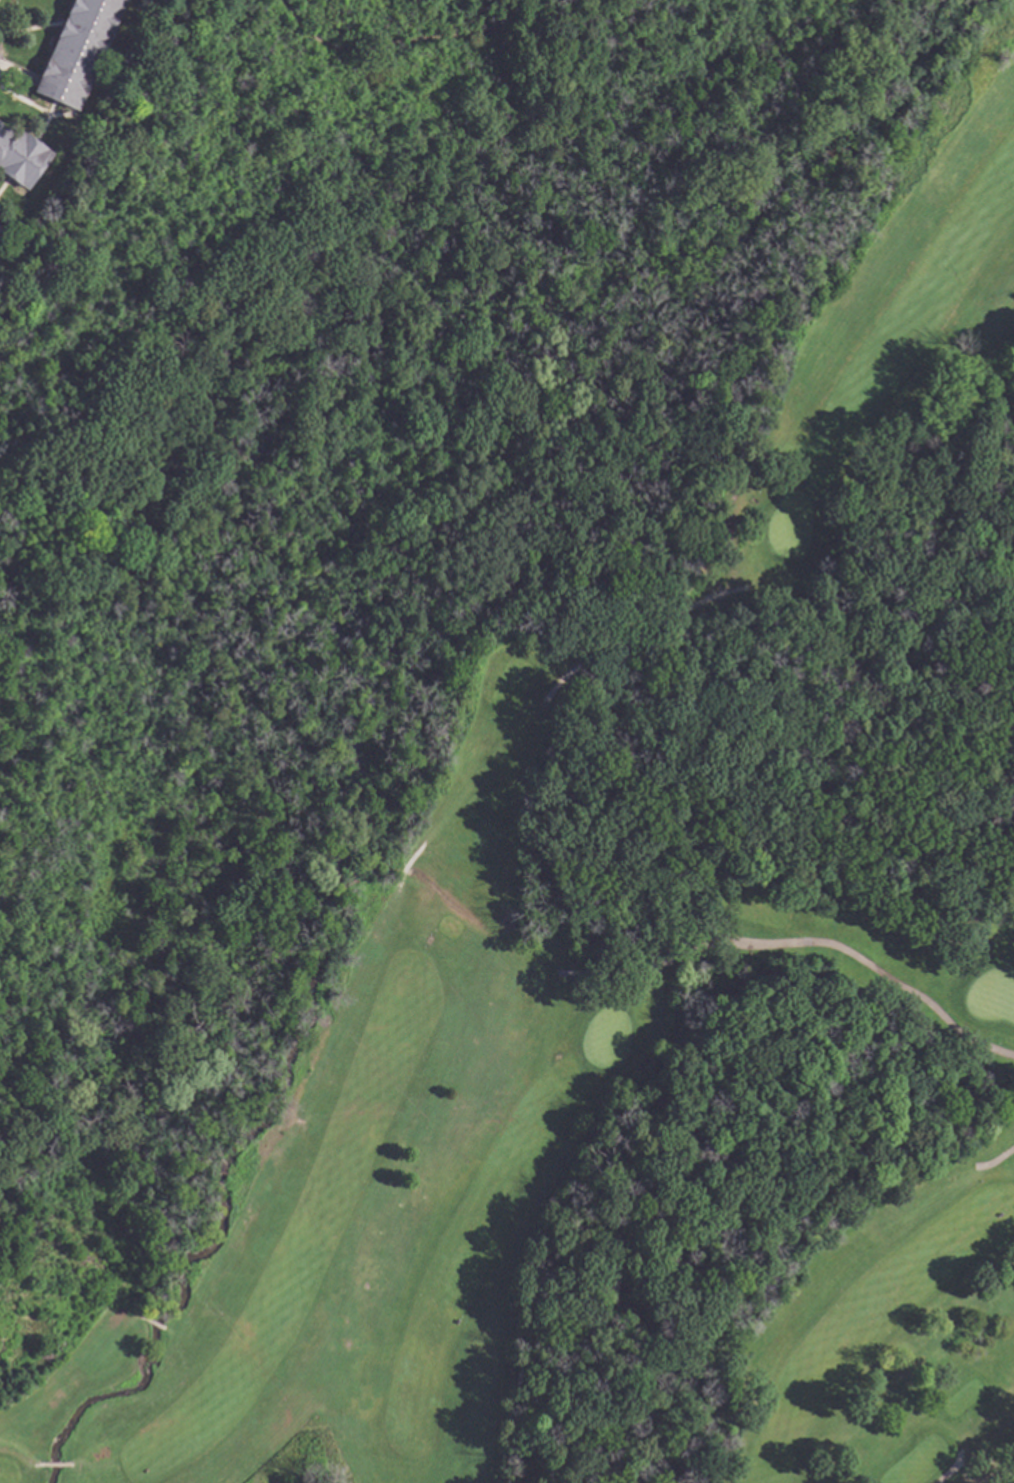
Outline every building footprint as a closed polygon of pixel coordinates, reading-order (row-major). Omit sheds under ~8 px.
[(33,92),(72,0),(125,0),(77,111),(33,92)] [(26,190),(0,171),(0,125),(13,134),(17,129),(52,154),(26,190)]
